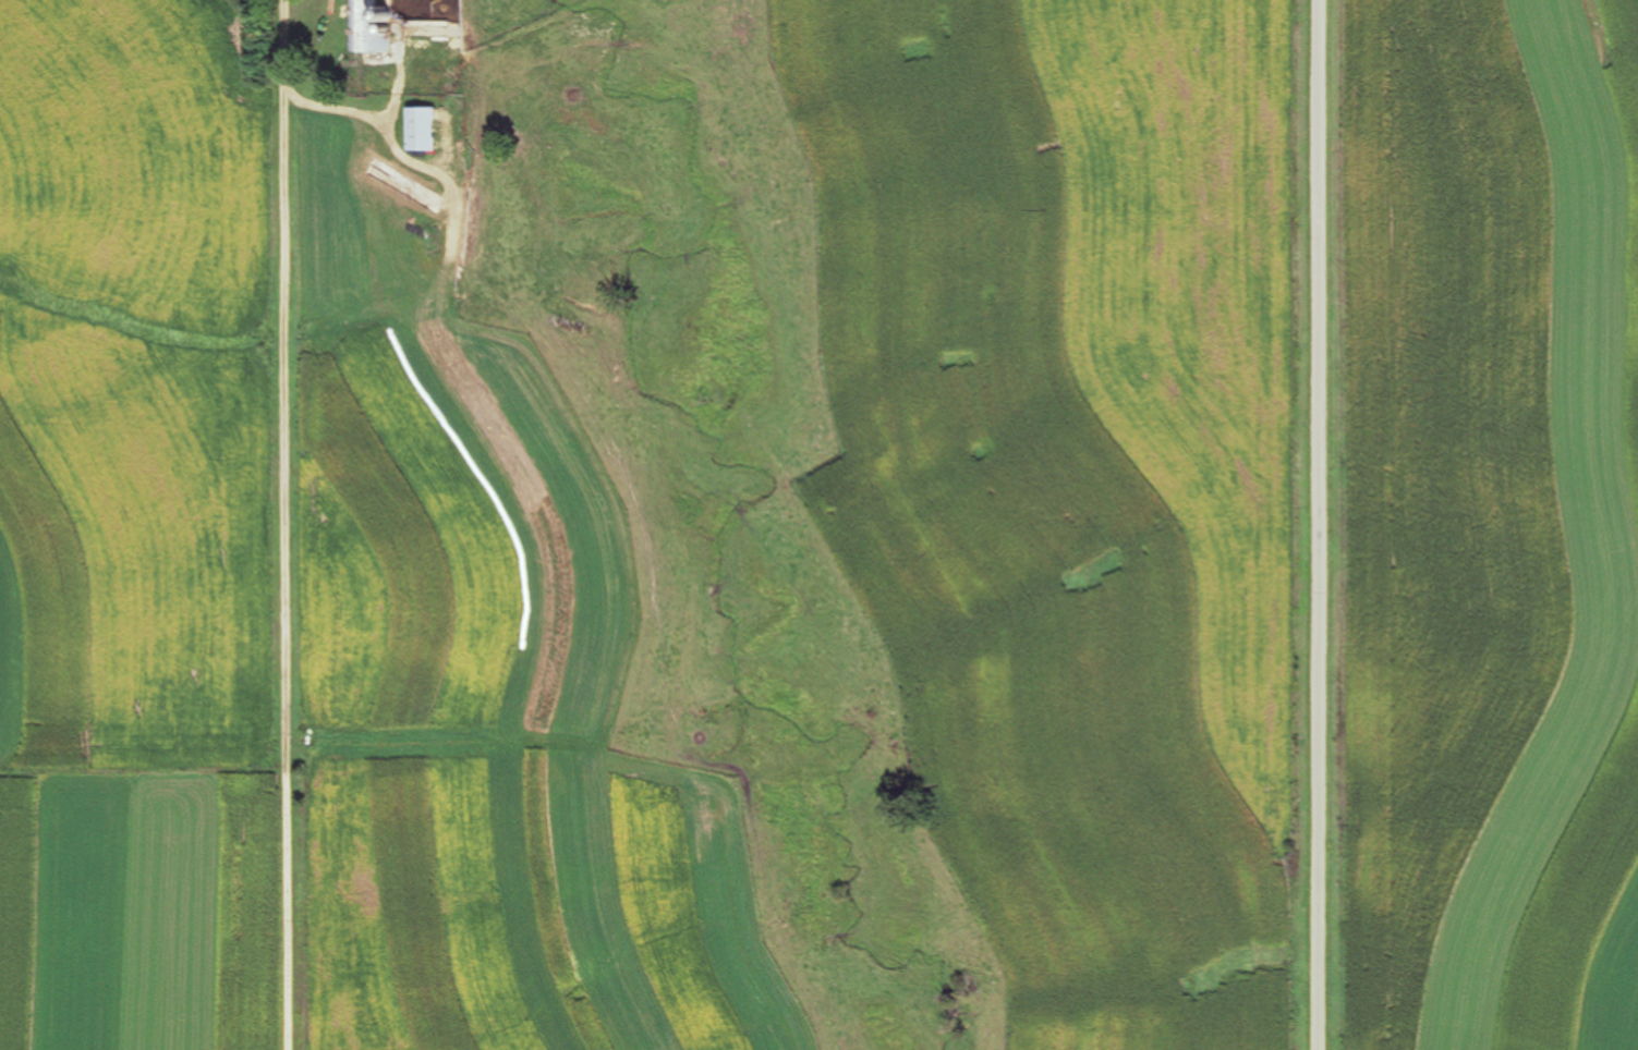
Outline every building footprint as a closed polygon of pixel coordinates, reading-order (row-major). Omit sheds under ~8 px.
[(394,53),(394,34),(382,34),(382,23),(398,23),(398,9),(384,9),(385,0),(352,0),(351,53),(394,53)] [(411,109),(411,152),(441,152),(441,109),(411,109)]
